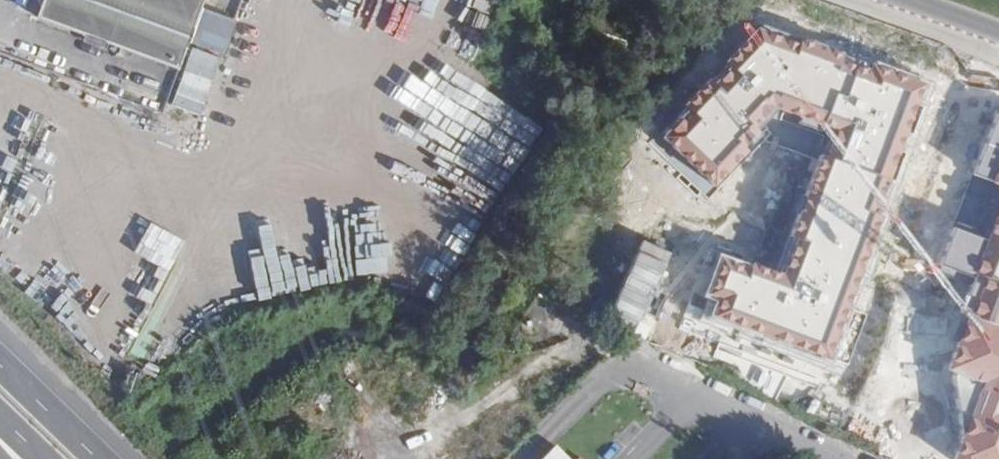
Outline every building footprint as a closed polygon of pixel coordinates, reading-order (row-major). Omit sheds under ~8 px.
[(204,0),(43,0),(36,19),(179,70),(204,0)] [(776,274),(721,254),(706,296),(718,301),(713,315),(836,359),(934,85),(763,26),(664,138),(719,189),(772,133),(767,126),(775,118),(826,136),(776,274)] [(495,120),(504,101),(461,80),(442,120),(472,135),(482,114),(495,120)] [(515,115),(505,132),(534,150),(544,133),(515,115)] [(490,204),(510,185),(500,174),(479,193),(490,204)] [(968,294),(981,299),(955,367),(991,380),(961,458),(998,458),(998,212),(968,294)] [(555,442),(539,458),(565,458),(568,456),(555,442)]
